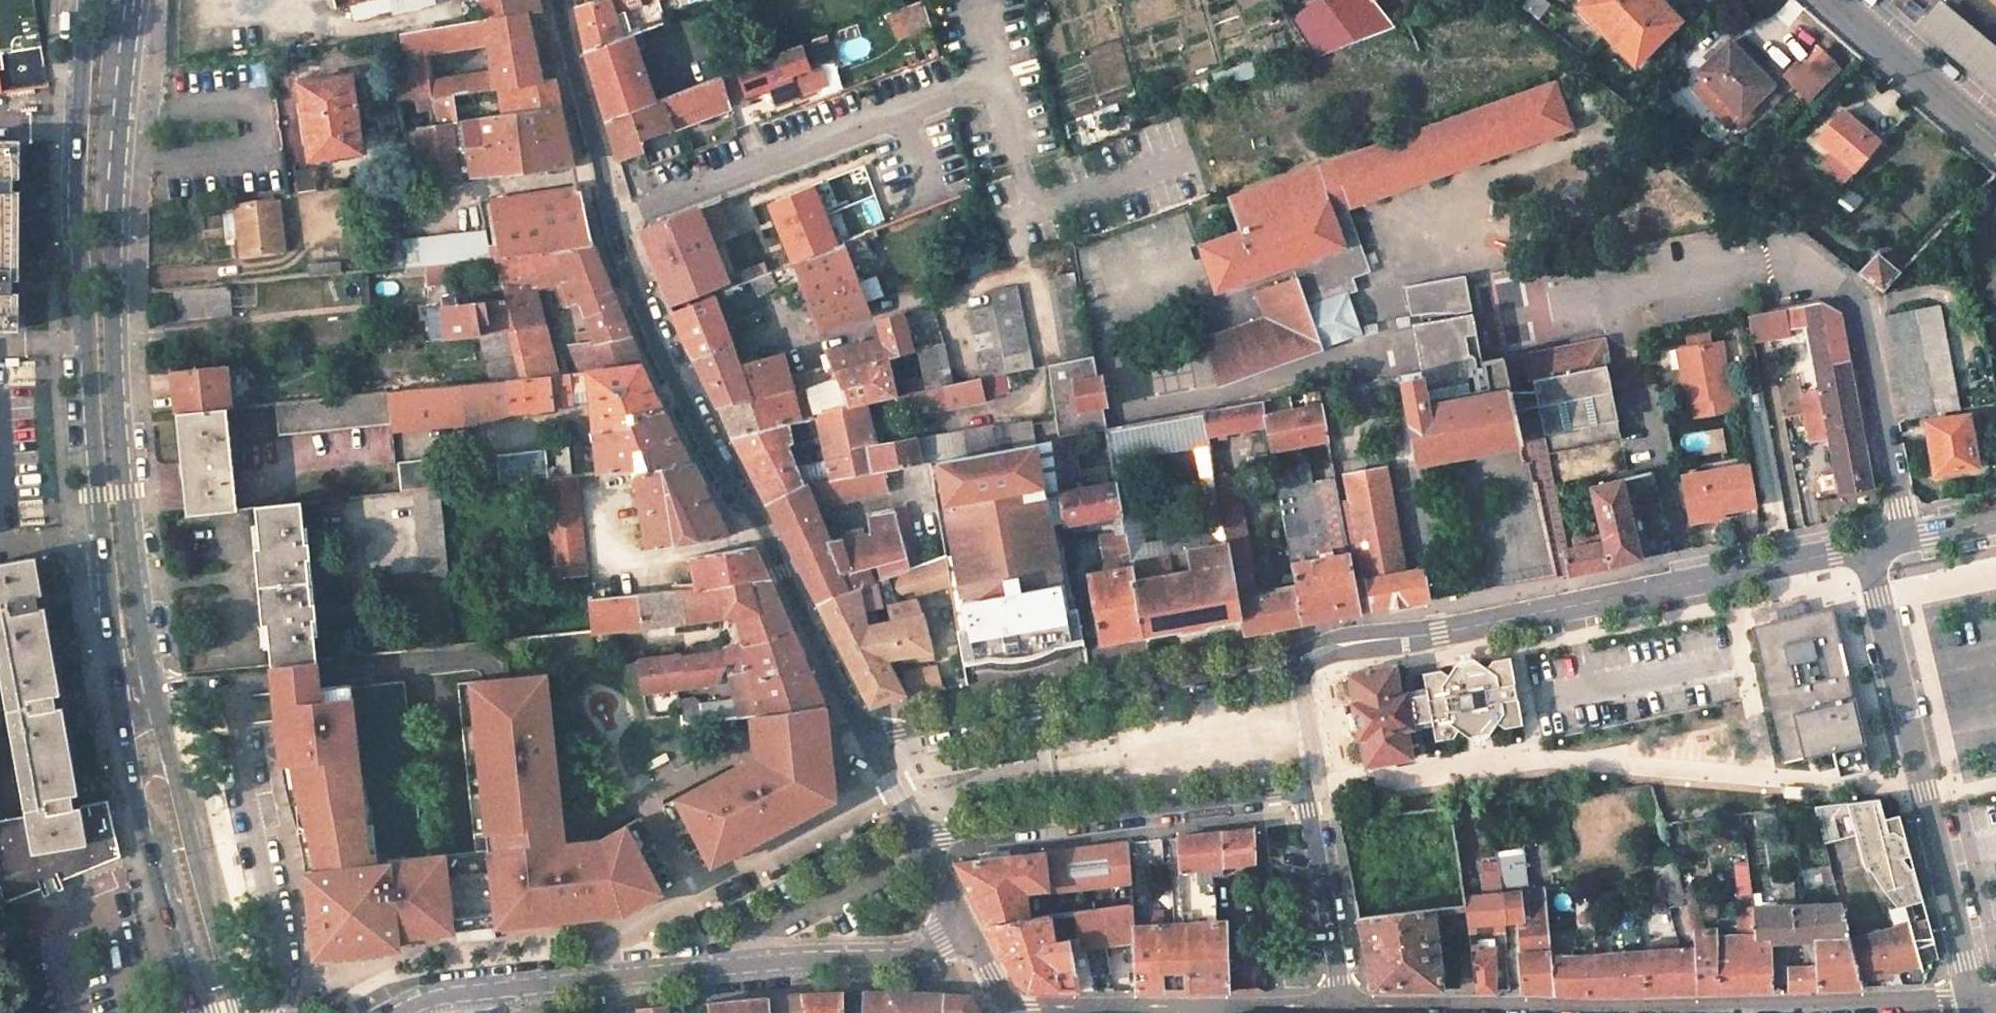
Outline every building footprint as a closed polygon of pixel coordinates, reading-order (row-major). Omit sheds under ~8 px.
[(393,12),(435,4),(434,0),(391,0),(393,12)] [(482,2),(485,2),(488,21),(532,14),(544,13),(542,0),(482,0),(482,2)] [(633,33),(640,31),(657,25),(653,13),(629,22),(621,25),(612,0),(593,0),(577,4),(582,28),(586,49),(633,33)] [(621,25),(629,22),(625,10),(622,0),(612,0),(621,25)] [(625,10),(658,0),(622,0),(625,10)] [(1290,19),(1303,41),(1314,59),(1395,27),(1374,0),(1315,0),(1290,19)] [(1577,8),(1606,37),(1642,0),(1584,0),(1577,8)] [(1606,37),(1635,65),(1679,20),(1660,0),(1642,0),(1606,37)] [(922,2),(885,15),(896,42),(932,28),(922,2)] [(1942,6),(1937,12),(1931,7),(1923,16),(1929,22),(1921,30),(1995,92),(1995,52),(1942,6)] [(488,21),(401,33),(404,53),(487,42),(493,69),(432,77),(435,97),(455,94),(502,87),(544,81),(538,46),(532,14),(488,21)] [(595,80),(608,121),(656,103),(638,47),(645,44),(643,36),(635,39),(633,33),(586,49),(595,80)] [(1731,41),(1700,70),(1742,114),(1773,84),(1731,41)] [(1818,46),(1782,77),(1803,101),(1839,70),(1818,46)] [(804,48),(723,78),(730,100),(747,96),(748,98),(770,90),(776,107),(801,99),(793,75),(811,70),(804,48)] [(355,76),(301,83),(309,137),(312,160),(365,153),(355,76)] [(723,78),(666,99),(676,128),(733,107),(730,100),(723,78)] [(544,81),(502,87),(504,100),(506,117),(564,107),(561,94),(558,79),(544,81)] [(1554,83),(1230,197),(1242,231),(1201,245),(1216,289),(1295,261),(1300,275),(1257,290),(1266,317),(1202,339),(1217,380),(1266,364),(1264,357),(1280,353),(1281,358),(1302,354),(1301,347),(1304,346),(1307,351),(1314,347),(1320,342),(1320,345),(1359,331),(1346,293),(1357,289),(1350,270),(1364,265),(1343,207),(1570,127),(1554,83)] [(502,87),(455,94),(457,106),(504,100),(502,87)] [(435,97),(402,103),(408,133),(460,124),(457,106),(455,94),(435,97)] [(656,103),(608,121),(613,139),(616,151),(620,162),(648,153),(644,140),(676,128),(666,99),(656,103)] [(460,124),(408,133),(414,180),(474,173),(474,176),(576,165),(570,138),(564,107),(506,117),(460,124)] [(1841,112),(1818,140),(1854,169),(1878,142),(1841,112)] [(0,141),(0,331),(11,331),(12,289),(13,188),(14,141),(0,141)] [(1769,176),(1759,188),(1768,195),(1778,184),(1769,176)] [(381,204),(391,257),(393,268),(412,266),(407,240),(401,209),(418,207),(413,180),(370,185),(373,205),(381,204)] [(765,203),(789,262),(838,242),(814,183),(765,203)] [(489,231),(407,240),(412,266),(466,260),(529,253),(553,250),(595,246),(586,207),(581,188),(581,187),(493,201),(503,244),(494,245),(489,231)] [(279,205),(239,210),(242,239),(245,259),(285,255),(279,205)] [(701,208),(640,230),(654,265),(671,308),(730,284),(701,208)] [(227,241),(242,239),(239,210),(225,213),(227,241)] [(864,235),(754,279),(761,296),(799,274),(806,298),(859,279),(855,269),(874,262),(864,235)] [(595,246),(553,250),(565,282),(574,305),(582,303),(587,318),(620,309),(604,268),(595,246)] [(553,250),(529,253),(538,285),(565,282),(553,250)] [(529,253),(466,260),(468,272),(499,268),(505,298),(444,308),(448,338),(481,333),(510,328),(541,323),(534,285),(538,285),(529,253)] [(1876,254),(1857,275),(1880,292),(1899,273),(1876,254)] [(339,264),(312,266),(313,277),(341,274),(339,264)] [(1075,273),(1049,277),(1061,361),(1088,355),(1075,273)] [(1466,276),(1405,288),(1411,317),(1419,316),(1420,321),(1472,312),(1466,276)] [(859,279),(806,298),(819,332),(871,315),(868,302),(859,279)] [(1986,292),(1995,299),(1995,279),(1986,292)] [(1016,287),(990,292),(993,306),(968,312),(982,377),(1033,367),(1016,287)] [(232,290),(176,295),(178,321),(234,317),(232,290)] [(715,296),(673,313),(681,332),(686,345),(694,361),(732,345),(715,296)] [(1822,302),(1786,309),(1789,329),(1810,326),(1821,390),(1801,393),(1809,441),(1830,437),(1839,493),(1870,487),(1838,312),(1822,302)] [(620,309),(587,318),(592,331),(579,333),(580,343),(574,344),(582,371),(642,365),(630,334),(620,309)] [(1914,311),(1888,316),(1894,347),(1908,418),(1933,413),(1914,311)] [(882,339),(821,356),(824,368),(826,368),(828,375),(835,373),(836,374),(888,358),(914,351),(903,314),(877,321),(882,339)] [(1473,314),(1412,325),(1416,345),(1476,333),(1473,314)] [(1770,314),(1751,317),(1757,347),(1776,343),(1770,314)] [(546,351),(541,323),(510,328),(522,378),(550,375),(546,351)] [(510,328),(481,333),(487,381),(522,378),(510,328)] [(1418,463),(1522,443),(1504,360),(1504,358),(1482,362),(1476,333),(1416,345),(1421,373),(1401,377),(1418,463)] [(1599,337),(1525,352),(1547,454),(1620,438),(1599,337)] [(1721,342),(1676,350),(1689,419),(1740,408),(1736,391),(1731,392),(1721,342)] [(927,388),(944,385),(953,383),(945,344),(919,350),(927,388)] [(721,409),(792,390),(783,354),(739,366),(732,345),(694,361),(706,386),(718,409),(721,409)] [(1102,408),(1092,355),(1088,355),(1061,361),(1048,364),(1055,417),(1102,408)] [(792,390),(721,409),(728,425),(733,438),(819,415),(818,411),(866,402),(895,395),(888,358),(836,374),(838,383),(827,388),(827,391),(795,398),(792,390)] [(222,405),(218,364),(157,369),(161,411),(210,407),(222,405)] [(522,378),(487,381),(454,385),(389,392),(392,425),(392,431),(480,421),(511,413),(555,409),(554,407),(573,405),(572,393),(594,391),(601,473),(693,464),(673,424),(642,365),(582,371),(550,375),(522,378)] [(953,383),(944,385),(948,408),(986,400),(981,377),(953,383)] [(927,388),(914,391),(919,414),(948,408),(944,385),(927,388)] [(389,392),(277,404),(279,435),(392,425),(389,392)] [(805,486),(884,470),(877,445),(866,402),(818,411),(819,415),(733,438),(751,473),(767,504),(805,486)] [(1263,402),(1203,412),(1207,435),(1218,433),(1267,426),(1265,416),(1263,402)] [(1322,406),(1265,416),(1267,426),(1273,458),(1280,458),(1278,449),(1329,441),(1322,406)] [(210,407),(161,411),(170,516),(220,512),(210,407)] [(1102,408),(1055,417),(1058,437),(1069,435),(1106,429),(1102,408)] [(1203,412),(1106,429),(1113,467),(1196,452),(1210,449),(1207,435),(1203,412)] [(1967,416),(1926,422),(1930,448),(1934,473),(1969,467),(1966,447),(1972,447),(1967,416)] [(1030,424),(1012,425),(1015,447),(1033,444),(1030,424)] [(993,425),(877,445),(884,470),(917,465),(938,461),(1015,447),(1012,425),(993,428),(993,425)] [(1218,433),(1207,435),(1210,449),(1211,457),(1222,455),(1218,433)] [(1063,522),(1115,515),(1116,520),(1118,533),(1125,532),(1116,484),(1079,490),(1069,435),(1058,437),(1049,438),(1050,441),(1063,522)] [(959,629),(964,660),(992,654),(999,655),(1007,655),(1014,654),(1023,654),(1035,651),(1044,647),(1052,643),(1081,638),(1076,609),(1068,610),(1036,443),(1033,444),(1015,447),(938,461),(968,628),(959,629)] [(570,449),(556,450),(559,478),(573,477),(570,449)] [(1210,449),(1196,452),(1210,533),(1223,531),(1214,477),(1211,457),(1210,449)] [(545,452),(498,456),(500,484),(547,479),(545,452)] [(446,461),(398,466),(401,494),(407,493),(435,491),(449,489),(446,461)] [(693,464),(601,473),(602,493),(624,490),(623,484),(633,484),(649,550),(730,537),(712,501),(693,464)] [(1750,464),(1682,478),(1689,513),(1723,506),(1724,512),(1758,505),(1750,464)] [(1303,466),(1275,470),(1295,590),(1301,624),(1314,621),(1361,613),(1355,580),(1340,502),(1336,479),(1315,483),(1326,544),(1332,543),(1333,550),(1327,551),(1328,557),(1320,558),(1303,466)] [(1386,469),(1345,476),(1350,500),(1340,502),(1355,580),(1404,572),(1386,469)] [(805,486),(767,504),(775,520),(782,532),(821,521),(816,509),(889,490),(884,470),(805,486)] [(1652,471),(1590,484),(1604,541),(1611,567),(1622,564),(1640,560),(1625,496),(1656,490),(1652,471)] [(1225,475),(1214,477),(1223,531),(1226,545),(1239,620),(1241,635),(1263,631),(1301,624),(1295,590),(1255,597),(1250,570),(1253,569),(1237,483),(1225,475)] [(559,478),(547,479),(556,580),(587,578),(578,476),(573,477),(559,478)] [(407,493),(416,575),(444,572),(435,491),(407,493)] [(301,504),(256,509),(260,548),(255,549),(257,570),(260,611),(262,625),(267,625),(271,666),(314,661),(301,504)] [(821,521),(782,532),(801,569),(818,603),(921,566),(906,506),(887,511),(888,516),(867,522),(872,538),(861,539),(860,535),(835,538),(837,543),(830,544),(821,521)] [(1723,506),(1689,513),(1691,526),(1724,518),(1724,512),(1723,506)] [(1115,515),(1063,522),(1064,529),(1116,520),(1115,515)] [(1106,572),(1088,576),(1100,643),(1120,640),(1144,636),(1130,561),(1125,532),(1118,533),(1100,537),(1104,557),(1122,555),(1124,569),(1106,572)] [(1577,547),(1563,549),(1568,575),(1585,572),(1606,568),(1611,567),(1604,541),(1593,543),(1592,538),(1576,541),(1577,547)] [(1226,545),(1130,561),(1144,636),(1178,630),(1178,633),(1192,631),(1205,628),(1205,625),(1239,620),(1226,545)] [(755,546),(691,559),(695,583),(676,585),(677,590),(680,589),(770,578),(762,562),(755,546)] [(1106,572),(1124,569),(1122,555),(1104,557),(1106,572)] [(907,695),(920,696),(943,691),(916,595),(951,584),(946,557),(921,566),(818,603),(826,619),(842,648),(862,688),(871,706),(889,700),(907,695)] [(0,564),(0,668),(26,816),(0,821),(0,890),(5,905),(42,889),(62,881),(120,856),(108,800),(74,808),(72,800),(56,707),(38,610),(29,559),(0,564)] [(1404,572),(1355,580),(1361,613),(1402,606),(1431,600),(1425,569),(1404,572)] [(638,581),(589,586),(590,600),(666,591),(664,571),(638,571),(638,581)] [(770,578),(680,589),(684,621),(711,618),(718,617),(736,615),(744,643),(795,636),(791,626),(779,600),(770,578)] [(666,591),(590,600),(592,631),(684,621),(680,589),(677,590),(666,591)] [(1797,618),(1753,628),(1787,763),(1834,750),(1840,775),(1871,768),(1830,610),(1797,618)] [(718,617),(724,639),(725,639),(728,645),(744,643),(736,615),(718,617)] [(724,639),(718,617),(711,618),(717,640),(719,647),(726,646),(724,639)] [(719,647),(679,654),(685,690),(717,686),(718,689),(733,687),(735,702),(702,707),(705,723),(753,716),(827,705),(815,680),(799,645),(795,636),(744,643),(728,645),(726,646),(719,647)] [(679,654),(719,647),(717,640),(678,646),(679,654)] [(637,659),(644,694),(679,691),(685,690),(679,654),(637,659)] [(1397,665),(1348,674),(1353,702),(1351,702),(1357,740),(1361,740),(1366,769),(1414,759),(1409,730),(1433,725),(1437,740),(1442,739),(1460,736),(1462,730),(1471,738),(1491,735),(1496,724),(1506,730),(1523,727),(1512,659),(1494,662),(1489,670),(1479,661),(1457,665),(1451,678),(1443,672),(1434,673),(1425,675),(1428,689),(1402,694),(1397,665)] [(318,689),(315,661),(314,661),(271,666),(274,692),(277,720),(295,718),(292,692),(318,689)] [(295,718),(277,720),(280,740),(281,751),(293,750),(294,760),(282,762),(285,779),(294,817),(297,832),(303,846),(304,861),(309,900),(315,944),(328,943),(330,956),(333,956),(381,951),(387,950),(384,929),(398,928),(399,938),(421,935),(532,924),(584,918),(624,914),(645,903),(664,892),(654,872),(668,864),(659,846),(643,818),(612,835),(603,840),(595,841),(596,850),(578,852),(577,843),(565,844),(559,789),(547,675),(458,684),(476,853),(390,862),(391,865),(377,866),(376,853),(369,852),(356,737),(348,738),(346,719),(354,718),(350,685),(318,689),(292,692),(295,718)] [(655,706),(656,722),(682,719),(680,703),(655,706)] [(829,728),(827,705),(753,716),(757,757),(725,774),(664,807),(679,835),(689,853),(703,845),(708,855),(714,865),(771,834),(822,807),(836,799),(833,769),(829,728)] [(354,718),(346,719),(348,738),(356,737),(354,718)] [(281,751),(282,762),(294,760),(293,750),(281,751)] [(1879,798),(1856,801),(1876,881),(1895,906),(1922,898),(1914,873),(1896,815),(1885,818),(1879,798)] [(1856,801),(1814,806),(1825,845),(1856,841),(1866,873),(1871,873),(1876,881),(1856,801)] [(1352,808),(1337,810),(1339,821),(1353,819),(1352,808)] [(430,826),(429,818),(420,819),(421,827),(430,826)] [(1176,838),(1179,925),(1216,922),(1213,867),(1258,863),(1255,830),(1223,833),(1176,838)] [(596,850),(595,841),(577,843),(578,852),(596,850)] [(1008,857),(955,862),(975,900),(987,923),(1052,916),(1076,914),(1131,908),(1131,895),(1075,900),(1029,905),(1025,873),(1047,871),(1050,893),(1056,892),(1057,894),(1074,893),(1130,887),(1129,843),(1008,857)] [(1521,851),(1495,854),(1497,876),(1502,924),(1520,923),(1524,956),(1518,957),(1522,991),(1553,992),(1552,955),(1554,955),(1547,890),(1526,893),(1521,851)] [(1481,898),(1463,899),(1464,910),(1467,928),(1502,924),(1497,876),(1480,877),(1481,898)] [(62,881),(42,889),(45,897),(48,896),(47,894),(59,889),(60,892),(66,889),(62,881)] [(1130,887),(1074,893),(1075,900),(1131,895),(1130,887)] [(1779,905),(1753,905),(1756,933),(1770,933),(1770,938),(1814,937),(1815,950),(1823,950),(1823,956),(1854,952),(1850,937),(1842,906),(1794,905),(1794,897),(1779,897),(1779,905)] [(1753,905),(1737,907),(1739,934),(1718,934),(1719,992),(1751,991),(1773,990),(1770,938),(1770,933),(1756,933),(1753,905)] [(1087,991),(1095,991),(1093,977),(1110,975),(1104,944),(1133,942),(1132,928),(1131,908),(1076,914),(1078,935),(1055,938),(1052,916),(987,923),(1001,952),(1016,981),(1031,991),(1087,991)] [(1464,910),(1448,911),(1451,934),(1467,933),(1467,928),(1464,910)] [(1433,912),(1357,916),(1361,936),(1371,989),(1443,990),(1433,912)] [(1925,916),(1887,926),(1898,968),(1936,956),(1930,930),(1925,916)] [(1211,992),(1230,992),(1226,921),(1216,922),(1179,925),(1132,928),(1133,942),(1135,992),(1160,992),(1211,992)] [(1718,926),(1696,926),(1696,940),(1698,993),(1705,993),(1719,992),(1718,934),(1718,926)] [(1887,926),(1850,937),(1854,952),(1861,979),(1898,968),(1887,926)] [(384,929),(387,950),(400,949),(399,938),(398,928),(384,929)] [(1553,992),(1553,995),(1574,996),(1587,996),(1620,995),(1698,993),(1696,940),(1696,947),(1590,958),(1554,955),(1552,955),(1553,992)] [(328,943),(315,944),(316,958),(330,956),(328,943)] [(1489,950),(1470,951),(1472,968),(1474,990),(1475,993),(1494,994),(1489,950)] [(1823,950),(1815,950),(1816,966),(1818,989),(1842,988),(1863,988),(1861,979),(1854,952),(1823,956),(1823,950)] [(1816,966),(1790,967),(1790,990),(1805,989),(1818,989),(1816,966)] [(1472,968),(1460,970),(1462,990),(1474,990),(1472,968)] [(864,991),(864,994),(863,1012),(980,1012),(971,996),(956,995),(924,993),(904,991),(864,991)] [(709,1004),(710,1012),(809,1012),(804,995),(730,1002),(709,1004)] [(804,995),(809,1012),(845,1012),(844,995),(824,995),(804,995)]
